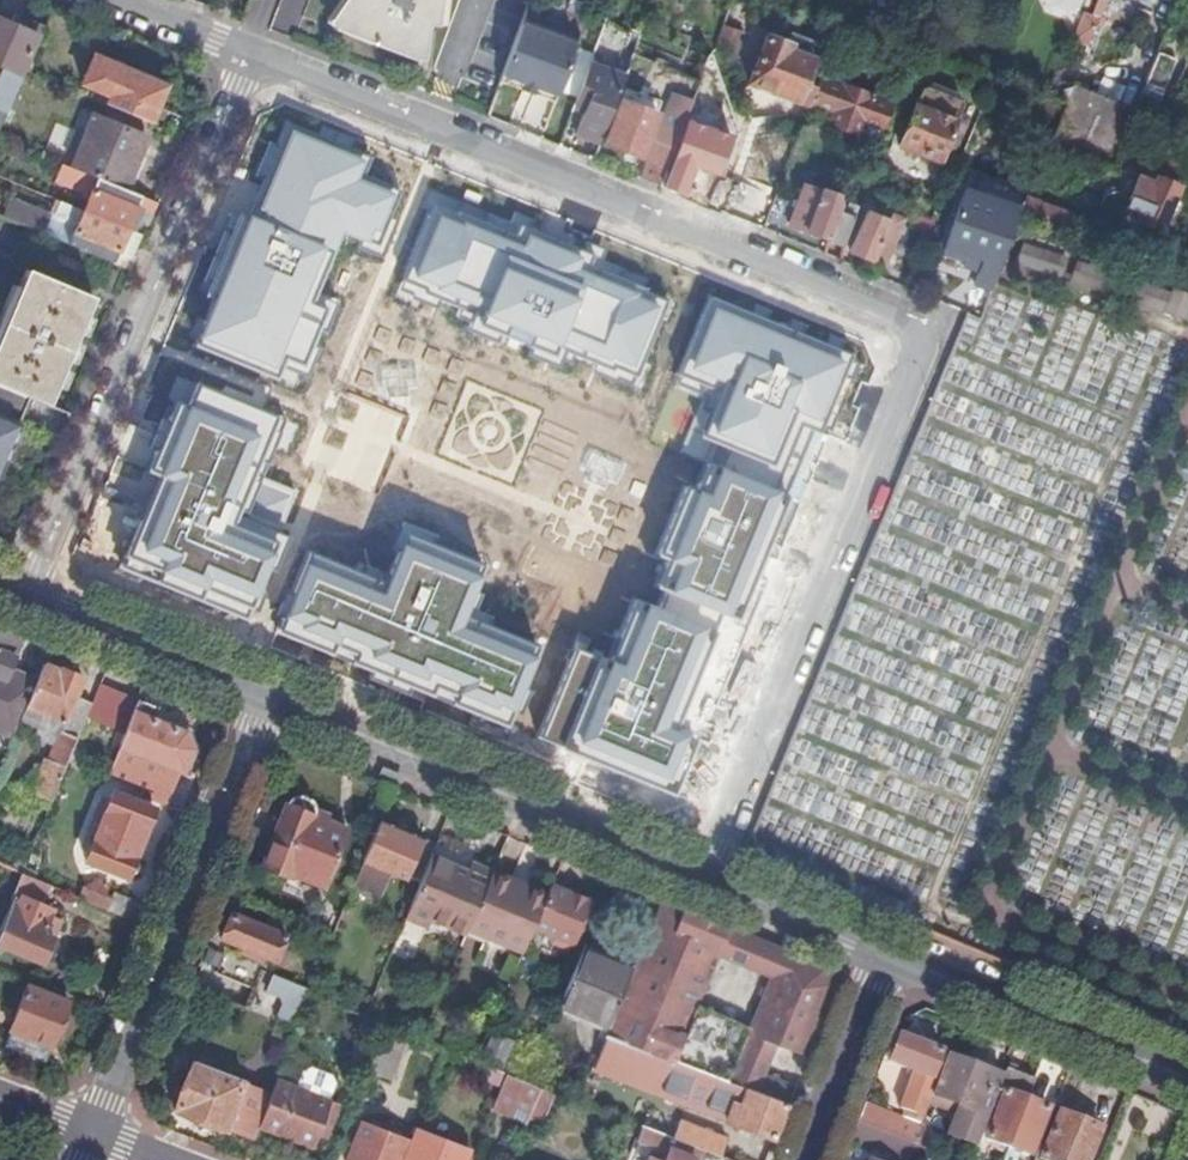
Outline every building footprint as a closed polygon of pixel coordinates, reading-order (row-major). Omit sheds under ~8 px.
[(353,2),(334,33),(414,64),(418,27),(427,30),(430,0),(349,0),(353,2)] [(1091,46),(1096,14),(1077,11),(1072,43),(1091,46)] [(0,22),(0,65),(4,67),(0,77),(0,135),(26,77),(21,75),(42,30),(23,22),(19,31),(0,22)] [(571,48),(521,29),(503,79),(552,98),(571,48)] [(733,61),(741,37),(722,30),(714,53),(733,61)] [(800,104),(809,108),(816,90),(805,86),(812,65),(788,55),(790,50),(766,41),(750,87),(797,105),(800,104)] [(1137,115),(1073,90),(1064,113),(1050,153),(1114,178),(1141,116),(1153,120),(1175,63),(1158,56),(1138,105),(1140,107),(1137,115)] [(113,100),(124,72),(97,60),(86,88),(113,100)] [(577,138),(601,148),(626,81),(590,67),(575,105),(587,110),(577,138)] [(151,126),(152,125),(166,90),(124,72),(113,100),(111,108),(151,126)] [(1102,78),(1097,95),(1121,102),(1126,85),(1102,78)] [(891,108),(819,81),(816,90),(809,108),(830,117),(827,125),(878,144),(891,108)] [(660,189),(689,202),(694,188),(687,185),(695,161),(692,158),(707,120),(711,121),(716,107),(713,105),(717,91),(699,84),(691,104),(660,189)] [(967,123),(964,122),(958,120),(962,111),(959,104),(926,91),(920,94),(900,149),(940,166),(943,157),(952,160),(967,123)] [(642,182),(660,189),(691,104),(674,97),(642,182)] [(640,162),(655,118),(620,105),(604,149),(640,162)] [(958,120),(964,122),(968,114),(962,111),(958,120)] [(287,118),(194,346),(282,381),(289,365),(307,373),(333,308),(315,301),(342,235),(375,248),(398,192),(365,179),(375,154),(287,118)] [(98,180),(126,192),(148,140),(96,119),(74,170),(84,174),(98,180)] [(84,174),(74,170),(64,166),(58,181),(78,189),(84,174)] [(154,220),(160,206),(126,192),(98,180),(84,213),(142,237),(146,239),(154,220)] [(1153,259),(1178,190),(1157,181),(1155,188),(1136,182),(1128,202),(1114,197),(1104,202),(1096,222),(1117,231),(1113,243),(1153,259)] [(807,234),(827,243),(839,210),(839,199),(804,187),(795,212),(812,219),(807,234)] [(670,285),(434,193),(395,292),(631,384),(670,285)] [(975,286),(991,293),(998,272),(1000,265),(1013,233),(1016,223),(1018,218),(1000,211),(1001,206),(966,193),(945,255),(967,262),(971,254),(985,260),(975,286)] [(132,273),(137,259),(133,258),(142,237),(84,213),(61,204),(55,216),(14,198),(5,219),(132,273)] [(1074,220),(1031,203),(1024,201),(1018,218),(1016,223),(1066,241),(1074,220)] [(842,250),(854,216),(839,210),(827,243),(842,250)] [(892,252),(903,224),(890,219),(887,226),(866,217),(850,255),(872,264),(879,248),(892,252)] [(1012,266),(1058,280),(1065,257),(1018,244),(1012,266)] [(51,406),(95,300),(29,272),(0,341),(0,386),(33,399),(51,406)] [(1127,304),(1186,326),(1187,320),(1187,299),(1136,279),(1127,304)] [(852,354),(709,296),(678,374),(710,387),(684,449),(706,458),(694,487),(686,484),(658,551),(667,555),(648,601),(630,594),(603,661),(576,649),(539,739),(670,792),(693,737),(672,729),(719,613),(735,619),(788,489),(769,482),(794,421),(821,431),(852,354)] [(289,419),(193,380),(116,567),(243,618),(295,491),(265,478),(289,419)] [(2,478),(4,478),(26,424),(24,423),(33,399),(0,386),(0,478),(2,478)] [(306,550),(274,628),(510,724),(541,646),(463,614),(483,564),(399,530),(378,580),(306,550)] [(0,625),(0,733),(14,739),(20,723),(37,681),(10,670),(25,636),(0,625)] [(42,670),(37,681),(20,723),(39,730),(45,716),(64,724),(47,763),(44,762),(30,795),(51,804),(86,719),(92,706),(75,698),(82,681),(61,672),(58,677),(42,670)] [(100,687),(92,706),(86,719),(125,736),(133,716),(137,703),(100,687)] [(180,814),(194,776),(182,771),(190,752),(183,735),(133,716),(125,736),(108,780),(151,798),(150,802),(180,814)] [(112,795),(99,829),(140,845),(153,812),(112,795)] [(291,799),(287,803),(262,867),(290,878),(291,876),(323,889),(349,825),(316,812),(313,814),(313,807),(310,802),(305,798),(297,797),(291,799)] [(420,883),(431,858),(435,846),(381,823),(355,885),(381,896),(391,874),(405,880),(406,877),(420,883)] [(140,845),(99,829),(86,863),(127,879),(140,845)] [(467,928),(491,873),(469,865),(465,873),(431,858),(420,883),(405,917),(427,927),(432,919),(465,935),(467,928)] [(533,928),(546,897),(526,888),(524,891),(511,885),(512,882),(491,873),(467,928),(522,952),(533,928)] [(22,876),(0,932),(0,947),(42,965),(44,961),(50,961),(55,949),(52,943),(61,922),(50,917),(52,911),(39,905),(48,887),(22,876)] [(137,926),(143,909),(114,895),(111,900),(104,897),(108,887),(97,882),(94,888),(86,890),(84,888),(78,900),(137,926)] [(568,893),(550,886),(546,897),(533,928),(570,943),(587,902),(584,901),(586,897),(570,889),(568,893)] [(609,1029),(605,1038),(672,1062),(728,927),(697,915),(661,900),(632,973),(609,1029)] [(287,925),(267,917),(262,929),(230,916),(221,939),(276,962),(285,939),(282,937),(287,925)] [(747,1090),(757,1094),(765,1073),(776,1046),(806,1057),(832,987),(824,967),(801,957),(782,949),(770,979),(750,1027),(739,1054),(687,1033),(698,1006),(718,958),(730,928),(728,927),(672,1062),(673,1063),(747,1090)] [(770,979),(782,949),(754,938),(730,928),(718,958),(770,979)] [(557,1007),(609,1029),(632,973),(581,953),(557,1007)] [(201,965),(197,979),(226,989),(231,975),(201,965)] [(67,1004),(26,987),(4,1045),(44,1061),(67,1004)] [(264,996),(257,1013),(297,1029),(303,1012),(264,996)] [(750,1027),(698,1006),(687,1033),(739,1054),(750,1027)] [(408,1035),(388,1027),(368,1078),(388,1086),(408,1035)] [(503,1060),(511,1044),(494,1036),(487,1053),(503,1060)] [(930,1104),(938,1083),(931,1080),(941,1054),(899,1037),(888,1063),(914,1073),(900,1110),(905,1112),(924,1120),(930,1104)] [(725,1121),(774,1140),(787,1105),(757,1094),(747,1090),(746,1093),(672,1067),(673,1063),(672,1062),(605,1038),(594,1069),(591,1068),(582,1087),(589,1089),(597,1072),(726,1119),(725,1121)] [(1005,1078),(948,1057),(938,1083),(930,1104),(958,1115),(950,1137),(978,1147),(993,1109),(1005,1078)] [(506,1076),(525,1084),(531,1068),(511,1060),(504,1075),(506,1076)] [(244,1082),(192,1063),(173,1112),(224,1132),(226,1129),(254,1140),(259,1128),(269,1100),(241,1090),(244,1082)] [(304,1067),(298,1084),(330,1096),(337,1079),(333,1071),(313,1063),(304,1067)] [(484,1082),(501,1089),(506,1076),(504,1075),(489,1069),(484,1082)] [(1007,1070),(1005,1078),(993,1109),(998,1111),(986,1139),(1008,1148),(1026,1101),(1034,1080),(1007,1070)] [(757,1094),(787,1105),(795,1085),(765,1073),(757,1094)] [(501,1089),(492,1112),(525,1125),(526,1122),(537,1126),(542,1115),(548,1117),(556,1097),(525,1084),(506,1076),(501,1089)] [(269,1100),(259,1128),(275,1134),(274,1135),(313,1150),(318,1136),(323,1122),(329,1124),(336,1106),(330,1104),(333,1097),(330,1096),(298,1084),(295,1083),(295,1084),(278,1077),(269,1100)] [(1026,1101),(1008,1148),(1029,1156),(1048,1110),(1026,1101)] [(902,1119),(865,1104),(858,1122),(892,1136),(914,1145),(922,1126),(902,1119)] [(905,1112),(902,1119),(922,1126),(924,1120),(905,1112)] [(1059,1114),(1041,1159),(1088,1159),(1099,1131),(1059,1114)] [(323,1122),(318,1136),(324,1138),(329,1124),(323,1122)] [(704,1151),(720,1158),(726,1141),(679,1122),(677,1126),(669,1122),(664,1136),(704,1151)] [(892,1136),(858,1122),(851,1140),(885,1154),(892,1136)] [(407,1143),(361,1125),(348,1159),(401,1159),(407,1143)] [(693,1159),(694,1159),(701,1159),(704,1151),(664,1136),(641,1127),(640,1131),(636,1141),(661,1150),(657,1159),(693,1159)] [(415,1131),(404,1159),(464,1159),(467,1152),(415,1131)]
